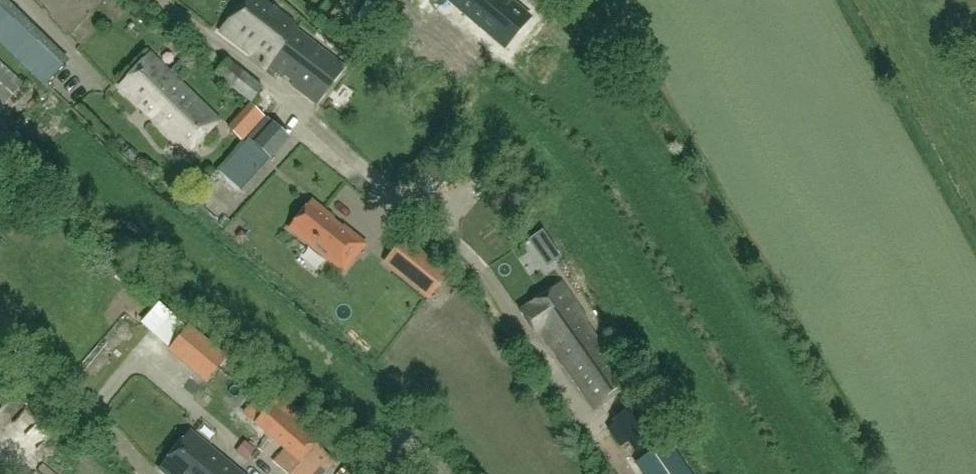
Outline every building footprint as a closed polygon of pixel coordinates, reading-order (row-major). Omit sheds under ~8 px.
[(220,30),(250,53),(255,49),(264,56),(261,61),(268,66),(296,28),(294,24),(295,23),(276,6),(274,9),(263,0),(247,0),(220,30)] [(502,47),(528,17),(508,0),(446,0),(502,47)] [(0,10),(0,45),(12,58),(29,42),(0,10)] [(296,28),(268,66),(282,77),(285,74),(293,80),(291,84),(316,102),(344,64),(296,28)] [(15,57),(42,86),(62,67),(35,38),(15,57)] [(189,151),(219,120),(150,54),(119,86),(160,125),(158,126),(175,142),(177,139),(189,151)] [(251,104),(263,87),(227,58),(215,74),(251,104)] [(1,108),(23,84),(0,63),(0,107),(1,108)] [(250,103),(227,127),(242,142),(265,117),(250,103)] [(237,191),(269,156),(249,138),(218,173),(237,191)] [(332,219),(311,202),(290,228),(343,271),(364,245),(343,228),(342,229),(331,220),(332,219)] [(534,249),(548,239),(544,234),(542,231),(528,241),(534,249)] [(395,270),(429,297),(447,274),(413,247),(404,240),(395,251),(386,262),(395,270)] [(630,385),(587,324),(587,317),(563,282),(521,310),(538,335),(543,334),(595,409),(630,385)] [(184,328),(157,304),(142,322),(168,345),(184,328)] [(188,365),(207,342),(189,327),(169,350),(188,365)] [(171,356),(162,370),(172,377),(181,363),(171,356)] [(244,413),(268,434),(285,415),(261,394),(244,413)] [(636,454),(665,432),(641,400),(611,420),(612,424),(607,428),(620,447),(625,444),(626,446),(628,444),(636,454)] [(268,434),(284,448),(273,461),(288,473),(323,473),(334,461),(315,444),(317,443),(285,415),(268,434)] [(235,468),(192,433),(160,469),(166,473),(231,473),(235,468)] [(667,440),(636,462),(644,473),(691,473),(667,440)] [(255,450),(246,442),(238,451),(247,459),(255,450)] [(331,473),(353,473),(343,463),(331,473)]
